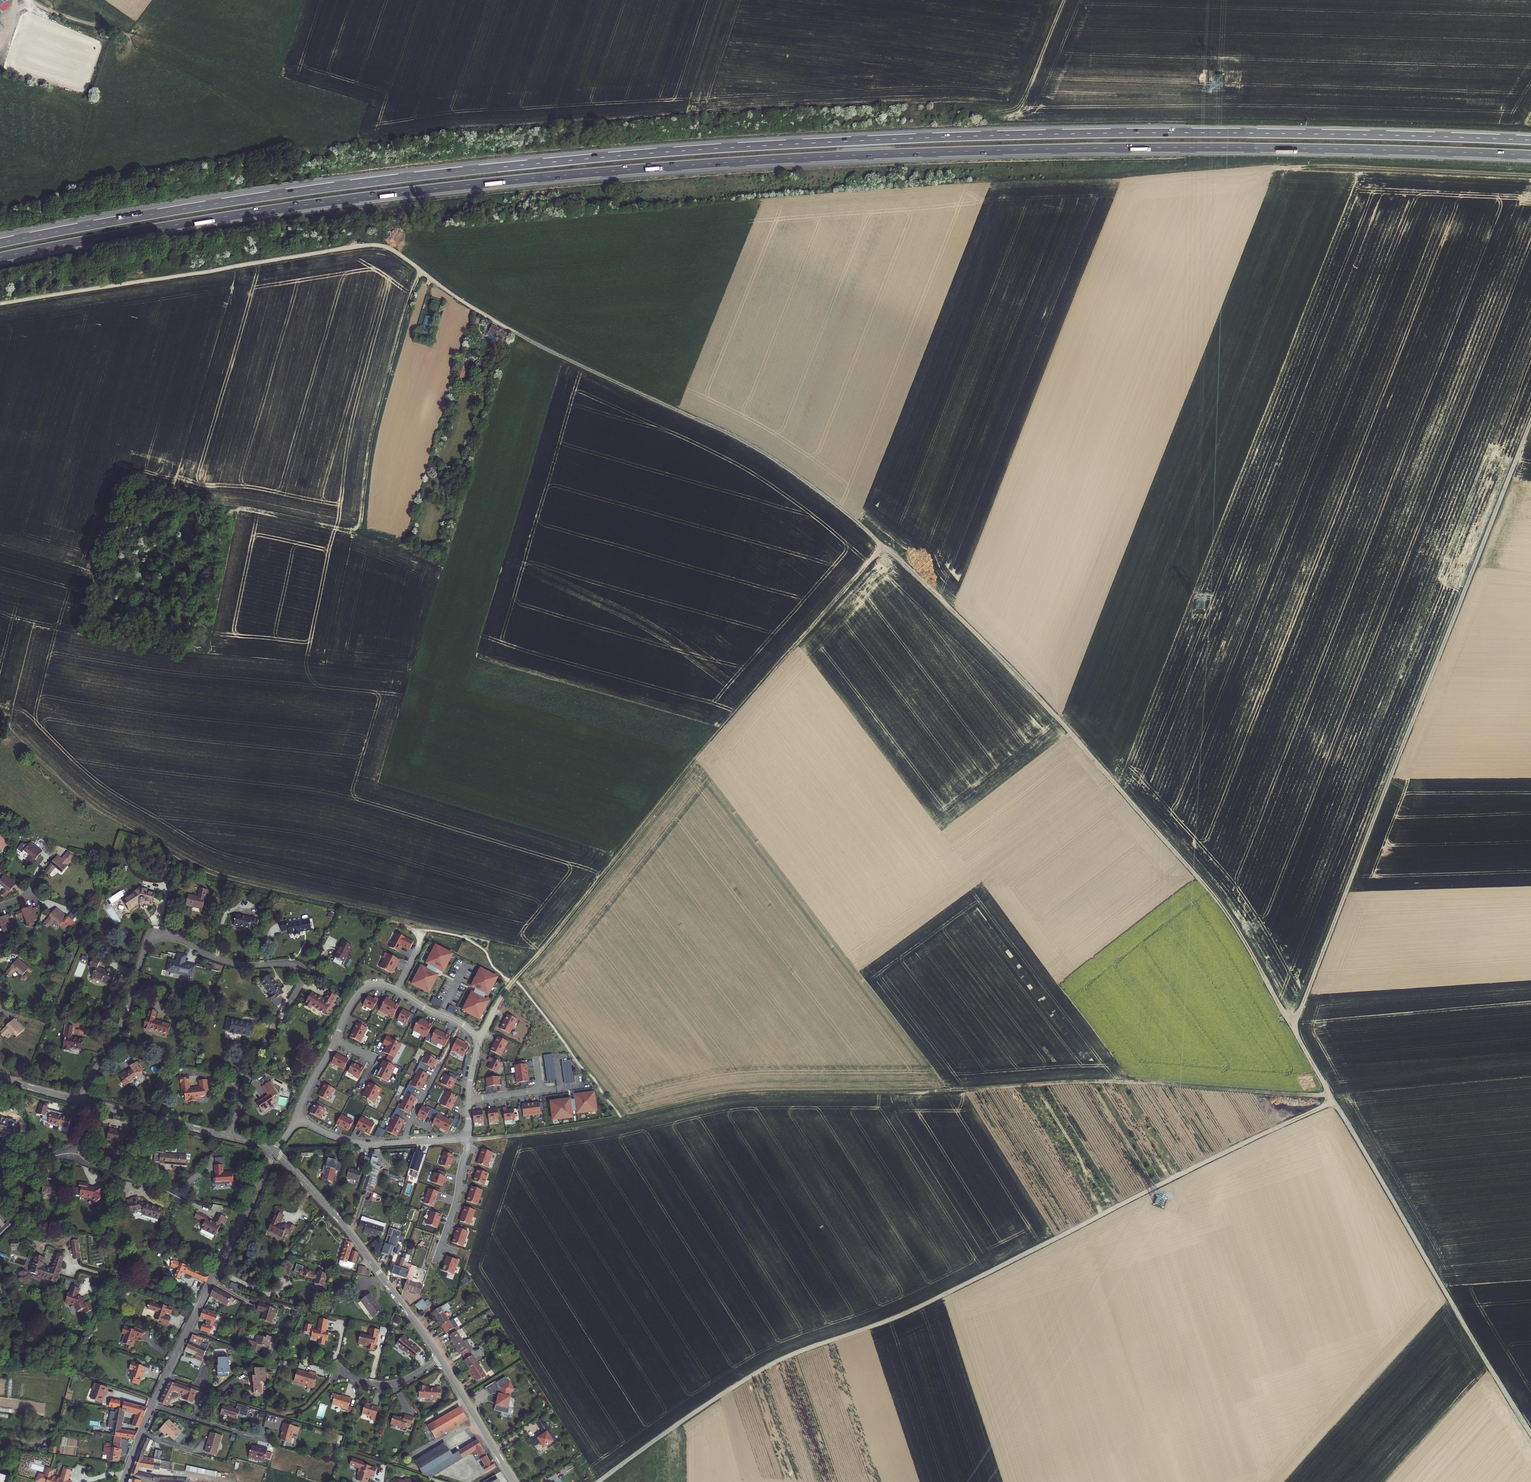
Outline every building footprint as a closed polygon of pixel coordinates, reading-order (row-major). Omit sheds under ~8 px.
[(14,0),(0,0),(0,13),(14,0)] [(421,335),(428,338),(434,320),(426,318),(421,335)] [(505,341),(509,335),(493,326),(489,332),(505,341)] [(464,381),(470,359),(463,357),(457,379),(464,381)] [(26,864),(31,867),(43,851),(32,842),(25,851),(32,856),(26,864)] [(46,872),(50,876),(55,868),(64,874),(70,865),(69,864),(74,857),(67,852),(62,859),(58,856),(54,861),(46,872)] [(6,898),(17,884),(5,875),(0,882),(0,884),(5,888),(1,895),(6,898)] [(190,896),(187,906),(203,910),(207,890),(201,888),(198,898),(190,896)] [(125,902),(130,911),(139,905),(143,905),(146,903),(153,904),(154,896),(147,894),(148,891),(139,890),(134,893),(134,896),(125,902)] [(42,918),(46,922),(54,914),(60,920),(67,913),(57,903),(42,918)] [(16,913),(18,920),(25,918),(27,925),(28,925),(28,927),(28,929),(33,931),(35,925),(33,925),(34,923),(38,922),(36,916),(34,909),(33,908),(16,913)] [(1,926),(4,932),(14,930),(9,916),(0,919),(0,926),(1,926)] [(234,927),(249,930),(250,926),(257,927),(258,921),(237,916),(234,927)] [(295,933),(295,936),(302,935),(302,932),(312,930),(311,920),(288,924),(288,922),(282,923),(283,931),(290,930),(291,934),(295,933)] [(398,933),(391,947),(399,952),(403,946),(410,950),(414,942),(398,933)] [(343,942),(334,957),(344,962),(352,947),(343,942)] [(432,950),(428,959),(429,959),(427,963),(434,967),(439,969),(444,972),(450,959),(452,955),(453,954),(447,951),(447,952),(441,949),(442,948),(436,946),(434,951),(432,950)] [(400,960),(387,953),(385,958),(386,959),(382,968),(393,974),(397,972),(395,968),(396,964),(397,965),(400,960)] [(172,961),(169,971),(194,977),(196,966),(185,964),(187,957),(179,955),(178,962),(172,961)] [(199,957),(196,966),(204,968),(206,959),(199,957)] [(92,977),(113,985),(117,975),(100,968),(102,961),(94,958),(91,967),(95,969),(92,977)] [(5,974),(9,978),(16,971),(23,976),(27,972),(30,975),(33,971),(18,959),(5,974)] [(416,979),(413,984),(418,987),(419,986),(424,989),(424,990),(425,990),(429,993),(439,975),(422,967),(420,971),(419,970),(414,978),(416,979)] [(481,969),(472,986),(480,991),(482,991),(489,995),(491,991),(492,991),(496,983),(495,982),(498,977),(493,975),(492,976),(486,973),(487,972),(481,969)] [(269,976),(260,981),(272,1000),(281,995),(269,976)] [(480,996),(473,993),(464,1010),(469,1013),(470,1012),(476,1015),(475,1016),(480,1019),(483,1014),(484,1014),(488,1006),(487,1005),(489,1001),(480,996)] [(310,996),(304,1008),(310,1011),(311,1008),(324,1015),(325,1013),(330,1015),(330,1014),(331,1014),(332,1012),(331,1012),(335,1005),(331,1004),(334,998),(326,994),(323,1001),(318,998),(317,999),(310,996)] [(364,1005),(374,1010),(380,998),(376,997),(375,999),(369,996),(364,1005)] [(392,1016),(394,1017),(400,1005),(394,1002),(393,1003),(390,1002),(392,998),(387,996),(380,1010),(392,1016)] [(434,997),(432,1002),(441,1006),(443,1001),(434,997)] [(146,1016),(142,1028),(147,1030),(148,1027),(167,1034),(170,1025),(155,1019),(158,1011),(151,1009),(148,1017),(146,1016)] [(404,1009),(398,1020),(407,1024),(408,1022),(412,1024),(416,1016),(404,1009)] [(519,1019),(508,1014),(505,1020),(506,1020),(501,1029),(510,1033),(514,1027),(515,1027),(519,1019)] [(16,1019),(1,1033),(5,1038),(12,1031),(18,1037),(26,1030),(16,1019)] [(230,1019),(226,1031),(231,1032),(230,1034),(238,1036),(239,1034),(250,1037),(253,1024),(230,1019)] [(424,1019),(421,1019),(419,1023),(417,1023),(414,1030),(423,1035),(423,1036),(425,1037),(426,1036),(427,1037),(434,1025),(429,1022),(428,1023),(425,1022),(424,1019)] [(372,1030),(362,1025),(358,1031),(359,1032),(358,1034),(357,1034),(355,1039),(364,1044),(368,1036),(369,1037),(372,1030)] [(67,1038),(65,1050),(69,1051),(69,1049),(81,1051),(83,1040),(72,1039),(74,1028),(67,1026),(65,1038),(67,1038)] [(437,1029),(432,1039),(440,1043),(439,1043),(446,1047),(451,1036),(445,1033),(442,1032),(442,1031),(437,1029)] [(397,1040),(392,1037),(387,1046),(392,1048),(391,1050),(390,1050),(388,1054),(399,1059),(403,1052),(404,1052),(407,1046),(397,1041),(397,1040)] [(508,1043),(498,1037),(495,1044),(494,1047),(493,1046),(491,1051),(500,1056),(504,1049),(505,1049),(508,1043)] [(458,1038),(452,1049),(465,1056),(470,1046),(466,1044),(466,1042),(458,1038)] [(350,1059),(337,1054),(333,1063),(340,1066),(340,1067),(344,1070),(350,1059)] [(554,1054),(547,1055),(550,1077),(556,1076),(554,1054)] [(423,1058),(420,1065),(427,1069),(429,1065),(433,1067),(437,1060),(427,1055),(425,1058),(423,1058)] [(550,1077),(547,1055),(545,1055),(548,1081),(557,1080),(556,1076),(550,1077)] [(503,1063),(490,1057),(489,1060),(492,1062),(488,1068),(498,1073),(503,1063)] [(396,1066),(384,1060),(381,1068),(382,1068),(380,1071),(377,1069),(374,1075),(383,1079),(385,1080),(388,1082),(396,1066)] [(526,1060),(519,1061),(519,1065),(515,1065),(517,1074),(528,1072),(527,1064),(526,1060)] [(569,1060),(562,1061),(566,1084),(572,1083),(569,1060)] [(122,1078),(121,1079),(123,1081),(122,1081),(125,1086),(129,1083),(130,1084),(135,1081),(137,1080),(137,1079),(142,1076),(140,1073),(144,1069),(137,1061),(130,1066),(132,1068),(131,1069),(131,1070),(130,1071),(128,1073),(126,1071),(120,1075),(122,1078)] [(354,1063),(349,1072),(356,1075),(356,1077),(360,1079),(365,1068),(362,1066),(361,1067),(354,1063)] [(417,1074),(415,1077),(425,1083),(429,1075),(425,1073),(427,1069),(420,1065),(416,1073),(417,1074)] [(446,1075),(442,1083),(452,1089),(457,1080),(456,1079),(458,1076),(451,1072),(449,1076),(446,1075)] [(528,1072),(517,1074),(518,1083),(521,1082),(522,1086),(530,1085),(529,1081),(530,1081),(528,1072)] [(501,1076),(487,1078),(488,1086),(486,1087),(487,1091),(494,1090),(494,1086),(503,1085),(501,1076)] [(190,1089),(189,1077),(181,1077),(183,1094),(185,1094),(186,1100),(189,1100),(189,1102),(196,1101),(196,1099),(200,1098),(200,1096),(206,1095),(205,1091),(208,1090),(207,1080),(198,1081),(199,1088),(190,1089)] [(425,1083),(415,1077),(413,1082),(412,1081),(408,1088),(415,1092),(417,1088),(421,1090),(425,1083)] [(266,1095),(257,1101),(254,1103),(259,1111),(273,1102),(270,1098),(275,1094),(268,1082),(261,1086),(266,1095)] [(383,1089),(371,1083),(368,1088),(369,1089),(367,1092),(364,1093),(365,1097),(368,1098),(369,1100),(376,1103),(383,1089)] [(336,1089),(325,1084),(320,1096),(329,1101),(336,1089)] [(406,1096),(404,1100),(414,1106),(418,1098),(413,1095),(415,1092),(408,1088),(404,1096),(406,1096)] [(448,1092),(442,1105),(452,1110),(455,1105),(453,1104),(457,1097),(448,1092)] [(595,1092),(575,1095),(578,1113),(581,1113),(582,1115),(592,1114),(591,1111),(597,1111),(596,1105),(595,1105),(594,1099),(595,1099),(595,1092)] [(571,1099),(551,1101),(552,1106),(552,1108),(553,1108),(554,1114),(553,1114),(554,1120),(559,1119),(560,1121),(570,1120),(569,1117),(573,1117),(572,1107),(571,1101),(571,1099)] [(410,1113),(414,1106),(404,1100),(402,1104),(400,1103),(396,1111),(403,1115),(405,1111),(410,1113)] [(326,1105),(319,1101),(317,1105),(316,1104),(312,1113),(322,1119),(327,1110),(324,1108),(326,1105)] [(540,1102),(531,1103),(533,1115),(542,1114),(541,1110),(545,1110),(544,1102),(540,1102)] [(523,1105),(519,1105),(520,1113),(524,1112),(524,1116),(533,1115),(531,1103),(523,1104),(523,1105)] [(47,1115),(48,1105),(39,1104),(38,1114),(47,1115)] [(423,1106),(418,1116),(426,1120),(428,1115),(432,1117),(436,1110),(428,1106),(427,1108),(423,1106)] [(507,1107),(504,1107),(505,1120),(516,1119),(514,1109),(508,1109),(507,1107)] [(498,1108),(488,1109),(490,1121),(495,1120),(495,1119),(500,1119),(498,1108)] [(50,1110),(47,1121),(58,1124),(58,1123),(67,1125),(69,1116),(60,1114),(60,1115),(54,1113),(55,1111),(50,1110)] [(436,1110),(432,1117),(436,1119),(433,1123),(441,1127),(446,1117),(443,1115),(443,1114),(436,1110)] [(483,1110),(473,1111),(474,1122),(479,1122),(479,1123),(485,1122),(483,1110)] [(394,1119),(392,1123),(402,1128),(406,1121),(401,1118),(403,1115),(396,1111),(392,1119),(394,1119)] [(342,1127),(350,1131),(354,1122),(347,1118),(347,1117),(342,1114),(337,1125),(342,1127)] [(0,1125),(0,1130),(13,1134),(17,1123),(8,1121),(9,1118),(2,1116),(0,1125)] [(362,1116),(357,1127),(363,1130),(363,1129),(366,1131),(370,1134),(376,1123),(362,1116)] [(446,1117),(441,1127),(449,1131),(452,1125),(456,1127),(460,1119),(456,1117),(455,1119),(451,1117),(450,1119),(446,1117)] [(386,1130),(398,1136),(402,1128),(392,1123),(390,1127),(388,1126),(386,1130)] [(131,1131),(137,1133),(139,1126),(129,1124),(128,1128),(132,1129),(131,1131)] [(105,1137),(105,1139),(106,1139),(107,1141),(111,1142),(112,1141),(121,1143),(122,1142),(124,1143),(125,1138),(129,1139),(130,1137),(131,1134),(128,1133),(128,1132),(127,1132),(127,1133),(124,1132),(125,1129),(118,1127),(117,1130),(108,1128),(107,1129),(106,1130),(107,1131),(106,1135),(105,1136),(105,1137)] [(383,1129),(380,1127),(375,1136),(379,1138),(380,1135),(383,1129)] [(130,1137),(139,1140),(141,1133),(137,1133),(131,1131),(131,1134),(130,1137)] [(482,1148),(477,1164),(488,1167),(493,1152),(482,1148)] [(158,1150),(157,1164),(170,1165),(184,1165),(185,1155),(164,1154),(164,1150),(158,1150)] [(416,1150),(410,1169),(418,1172),(425,1153),(416,1150)] [(444,1151),(440,1165),(450,1168),(453,1158),(452,1158),(453,1154),(444,1151)] [(370,1157),(361,1154),(358,1164),(367,1167),(370,1157)] [(372,1156),(361,1189),(372,1192),(380,1167),(376,1165),(378,1159),(372,1156)] [(327,1162),(326,1166),(324,1166),(322,1172),(324,1172),(322,1178),(332,1181),(335,1170),(338,1162),(336,1161),(328,1159),(327,1162)] [(344,1164),(338,1162),(335,1170),(342,1172),(344,1164)] [(211,1178),(212,1184),(224,1183),(224,1186),(232,1186),(232,1180),(231,1180),(230,1171),(220,1172),(220,1165),(211,1165),(213,1178),(211,1178)] [(361,1170),(349,1166),(346,1175),(358,1179),(361,1170)] [(478,1169),(473,1181),(484,1185),(489,1173),(478,1169)] [(446,1177),(434,1172),(430,1182),(443,1186),(446,1177)] [(43,1180),(41,1192),(56,1195),(61,1175),(53,1173),(51,1182),(43,1180)] [(79,1182),(78,1187),(76,1186),(74,1193),(84,1195),(90,1196),(93,1202),(102,1197),(101,1195),(105,1193),(101,1184),(94,1187),(87,1186),(88,1183),(79,1182)] [(472,1186),(466,1201),(477,1205),(483,1190),(472,1186)] [(439,1192),(428,1188),(423,1203),(434,1207),(439,1192)] [(141,1214),(157,1220),(160,1209),(145,1204),(144,1205),(140,1203),(138,1198),(131,1201),(131,1200),(127,1202),(128,1205),(126,1206),(127,1210),(129,1210),(130,1213),(134,1211),(134,1213),(138,1212),(138,1214),(141,1214)] [(213,1206),(210,1211),(219,1215),(222,1208),(221,1207),(213,1206)] [(465,1206),(459,1221),(470,1225),(475,1210),(465,1206)] [(273,1222),(269,1230),(282,1237),(285,1231),(291,1234),(293,1230),(294,1231),(296,1226),(290,1223),(289,1225),(286,1223),(285,1226),(282,1224),(282,1225),(278,1224),(283,1214),(277,1211),(277,1210),(271,1221),(273,1222)] [(442,1215),(431,1211),(426,1224),(437,1228),(442,1215)] [(201,1230),(200,1231),(214,1238),(215,1236),(217,1237),(218,1234),(216,1233),(223,1219),(218,1216),(217,1216),(213,1224),(206,1221),(206,1219),(196,1214),(194,1219),(204,1224),(203,1226),(202,1225),(200,1230),(201,1230)] [(365,1233),(381,1239),(384,1228),(374,1224),(375,1221),(364,1217),(363,1220),(360,1228),(366,1230),(365,1233)] [(385,1242),(382,1251),(391,1254),(394,1246),(396,1247),(402,1231),(390,1227),(387,1235),(391,1236),(388,1243),(385,1242)] [(457,1227),(452,1242),(463,1247),(469,1231),(457,1227)] [(72,1240),(74,1259),(80,1258),(77,1240),(72,1240)] [(346,1243),(339,1265),(352,1269),(354,1268),(358,1253),(351,1251),(352,1248),(351,1248),(352,1244),(346,1243)] [(62,1261),(56,1258),(55,1258),(51,1268),(47,1266),(47,1265),(42,1263),(45,1257),(35,1254),(33,1258),(34,1258),(29,1271),(38,1274),(37,1276),(56,1282),(61,1269),(59,1268),(60,1266),(61,1266),(63,1261),(62,1261)] [(392,1274),(399,1276),(402,1266),(403,1263),(406,1255),(404,1254),(402,1259),(400,1258),(397,1267),(395,1266),(392,1274)] [(447,1256),(443,1265),(447,1266),(445,1271),(454,1275),(459,1261),(447,1256)] [(293,1264),(286,1261),(281,1272),(288,1275),(293,1264)] [(177,1272),(174,1279),(179,1281),(182,1274),(205,1284),(208,1278),(199,1275),(201,1271),(196,1269),(194,1273),(189,1271),(189,1269),(172,1263),(170,1269),(177,1272)] [(399,1276),(407,1280),(409,1276),(410,1271),(412,1266),(403,1263),(402,1266),(399,1276)] [(301,1273),(300,1274),(305,1276),(304,1276),(310,1278),(311,1277),(315,1279),(315,1278),(316,1279),(316,1282),(318,1286),(326,1282),(328,1276),(326,1273),(319,1271),(318,1274),(317,1274),(317,1273),(316,1273),(316,1271),(313,1270),(312,1272),(312,1271),(306,1269),(306,1270),(304,1269),(304,1268),(297,1266),(296,1271),(301,1273)] [(360,1267),(358,1274),(365,1276),(367,1271),(367,1269),(360,1267)] [(416,1294),(419,1285),(419,1284),(407,1280),(404,1290),(408,1292),(408,1291),(416,1294)] [(228,1286),(236,1291),(239,1287),(230,1283),(228,1286)] [(74,1284),(72,1292),(70,1292),(68,1300),(68,1301),(69,1302),(72,1303),(73,1302),(76,1303),(80,1310),(86,1306),(88,1311),(95,1307),(91,1299),(88,1300),(85,1295),(83,1296),(83,1295),(78,1294),(81,1286),(80,1286),(74,1284)] [(232,1299),(227,1296),(215,1289),(214,1289),(212,1293),(211,1297),(216,1300),(223,1304),(227,1306),(232,1299)] [(372,1295),(362,1302),(375,1318),(384,1312),(372,1295)] [(166,1313),(168,1313),(171,1315),(174,1308),(170,1307),(170,1308),(161,1305),(160,1306),(157,1305),(158,1304),(151,1301),(148,1309),(158,1313),(155,1320),(162,1322),(161,1324),(169,1327),(171,1319),(164,1316),(166,1313)] [(417,1305),(421,1313),(428,1309),(431,1306),(428,1302),(425,1304),(423,1301),(420,1303),(417,1305)] [(359,1304),(372,1321),(375,1318),(362,1302),(359,1304)] [(434,1312),(443,1326),(450,1322),(444,1312),(452,1307),(449,1302),(434,1312)] [(266,1307),(259,1304),(257,1311),(263,1313),(261,1320),(265,1321),(265,1322),(265,1323),(271,1324),(272,1319),(274,1320),(276,1310),(274,1310),(275,1308),(271,1307),(269,1307),(269,1308),(266,1307)] [(204,1327),(202,1332),(207,1334),(208,1336),(210,1336),(213,1329),(210,1329),(213,1322),(216,1323),(218,1317),(209,1313),(204,1311),(201,1318),(207,1320),(205,1326),(204,1327)] [(394,1321),(400,1324),(402,1317),(396,1315),(394,1321)] [(443,1326),(448,1334),(450,1334),(451,1336),(460,1330),(453,1320),(450,1322),(443,1326)] [(306,1325),(304,1333),(310,1334),(310,1333),(312,1334),(312,1335),(311,1338),(319,1340),(318,1345),(320,1345),(322,1346),(324,1341),(327,1342),(328,1337),(325,1337),(326,1334),(324,1334),(324,1331),(325,1331),(326,1331),(328,1323),(320,1321),(318,1328),(318,1329),(319,1330),(320,1330),(319,1333),(317,1332),(311,1331),(312,1327),(306,1325)] [(142,1340),(144,1332),(134,1329),(134,1331),(124,1328),(122,1333),(126,1334),(125,1336),(122,1344),(127,1346),(126,1349),(132,1352),(135,1342),(134,1341),(135,1337),(142,1340)] [(451,1339),(456,1347),(465,1342),(460,1335),(462,1334),(460,1330),(451,1336),(453,1338),(451,1339)] [(365,1346),(365,1348),(369,1349),(369,1352),(374,1353),(375,1348),(376,1345),(377,1345),(380,1333),(370,1331),(369,1335),(371,1336),(370,1339),(371,1339),(371,1341),(367,1340),(367,1338),(361,1337),(359,1345),(365,1346)] [(193,1336),(187,1349),(198,1354),(196,1357),(195,1360),(202,1363),(207,1350),(201,1348),(204,1339),(193,1336)] [(250,1341),(248,1348),(254,1350),(269,1355),(270,1350),(269,1349),(270,1344),(276,1346),(278,1340),(266,1337),(265,1339),(263,1340),(262,1338),(258,1337),(256,1343),(250,1341)] [(406,1337),(399,1344),(403,1348),(402,1349),(409,1356),(410,1355),(416,1360),(423,1351),(418,1347),(417,1348),(409,1341),(410,1340),(406,1337)] [(311,1338),(310,1341),(317,1342),(316,1346),(319,1347),(320,1345),(318,1345),(319,1340),(311,1338)] [(462,1353),(464,1357),(474,1351),(467,1340),(465,1342),(456,1347),(461,1354),(462,1353)] [(187,1349),(187,1350),(185,1352),(196,1357),(198,1354),(187,1349)] [(465,1361),(470,1369),(479,1363),(476,1360),(484,1355),(481,1350),(475,1354),(474,1351),(464,1357),(466,1361),(465,1361)] [(219,1365),(219,1372),(218,1372),(218,1377),(220,1379),(223,1379),(225,1377),(225,1372),(230,1372),(230,1359),(220,1359),(220,1365),(219,1365)] [(470,1369),(478,1382),(487,1376),(479,1363),(470,1369)] [(141,1378),(143,1377),(145,1369),(139,1367),(131,1364),(129,1371),(132,1372),(130,1379),(131,1379),(132,1384),(132,1385),(139,1387),(141,1382),(140,1382),(141,1378)] [(257,1386),(257,1390),(266,1390),(267,1383),(265,1383),(265,1379),(271,1380),(271,1372),(268,1371),(269,1366),(260,1366),(260,1374),(256,1374),(256,1379),(259,1379),(259,1382),(257,1382),(257,1386)] [(298,1372),(295,1383),(308,1387),(307,1388),(314,1390),(318,1376),(310,1374),(309,1376),(298,1372)] [(496,1381),(486,1388),(491,1396),(494,1394),(500,1395),(499,1398),(498,1398),(497,1402),(498,1402),(498,1403),(499,1405),(497,1406),(496,1409),(503,1411),(502,1412),(509,1413),(510,1408),(508,1407),(511,1397),(509,1397),(510,1392),(514,1390),(510,1383),(503,1387),(503,1389),(500,1388),(496,1381)] [(170,1383),(161,1404),(164,1405),(167,1406),(169,1402),(169,1401),(172,1401),(178,1399),(179,1398),(180,1395),(183,1396),(185,1397),(184,1400),(193,1403),(197,1392),(194,1391),(192,1390),(177,1385),(177,1386),(170,1383)] [(96,1391),(93,1400),(103,1403),(105,1395),(107,1396),(110,1388),(96,1384),(94,1390),(96,1391)] [(422,1386),(421,1398),(439,1399),(439,1401),(443,1401),(444,1388),(439,1387),(439,1389),(428,1389),(428,1387),(422,1386)] [(335,1400),(333,1405),(343,1408),(343,1409),(349,1411),(349,1410),(354,1411),(355,1408),(350,1407),(353,1399),(346,1397),(346,1398),(334,1394),(332,1400),(335,1400)] [(113,1398),(110,1407),(117,1409),(123,1410),(125,1402),(113,1398)] [(114,1430),(113,1437),(116,1438),(123,1439),(129,1440),(136,1441),(138,1434),(121,1431),(122,1425),(123,1411),(138,1415),(138,1417),(134,1427),(140,1430),(147,1413),(148,1409),(128,1403),(126,1410),(123,1410),(117,1409),(116,1413),(111,1412),(109,1429),(111,1430),(114,1430)] [(367,1404),(363,1416),(372,1419),(371,1422),(375,1423),(380,1409),(373,1407),(373,1406),(367,1404)] [(229,1409),(224,1407),(221,1415),(238,1420),(239,1418),(240,1416),(240,1414),(246,1415),(247,1416),(249,1409),(239,1406),(237,1411),(234,1410),(235,1408),(229,1406),(229,1409)] [(462,1407),(430,1426),(432,1431),(437,1439),(469,1420),(462,1407)] [(393,1415),(391,1422),(398,1424),(398,1425),(400,1426),(400,1427),(407,1429),(408,1425),(413,1427),(416,1418),(407,1415),(406,1418),(399,1416),(399,1417),(393,1415)] [(544,1434),(545,1433),(541,1427),(546,1424),(542,1418),(536,1422),(544,1434)] [(170,1421),(161,1431),(167,1436),(169,1434),(170,1433),(172,1435),(171,1437),(176,1441),(183,1433),(170,1421)] [(282,1436),(280,1441),(291,1444),(295,1432),(298,1433),(299,1429),(283,1424),(281,1432),(282,1433),(284,1434),(283,1435),(282,1436)] [(559,1443),(553,1432),(549,1434),(548,1432),(549,1432),(549,1431),(550,1430),(550,1429),(549,1427),(547,1424),(546,1424),(541,1427),(545,1433),(544,1434),(541,1436),(540,1436),(532,1441),(535,1446),(541,1442),(544,1447),(552,1442),(554,1446),(559,1443)] [(212,1434),(206,1453),(216,1456),(222,1437),(212,1434)] [(114,1445),(122,1446),(123,1439),(116,1438),(114,1445)] [(142,1448),(138,1460),(143,1462),(145,1457),(146,1457),(147,1455),(149,1456),(150,1453),(147,1452),(149,1447),(153,1449),(154,1443),(151,1442),(152,1441),(146,1439),(142,1448)] [(479,1441),(460,1453),(464,1460),(478,1451),(487,1468),(485,1469),(488,1474),(498,1469),(494,1463),(492,1463),(479,1441)] [(109,1458),(108,1463),(119,1465),(120,1460),(120,1456),(121,1456),(122,1452),(121,1452),(122,1446),(114,1445),(114,1447),(112,1447),(112,1446),(107,1446),(106,1450),(105,1449),(105,1456),(106,1456),(108,1458),(109,1458)] [(263,1463),(264,1463),(265,1460),(271,1462),(273,1456),(267,1454),(268,1451),(257,1448),(253,1447),(252,1452),(251,1452),(249,1458),(260,1461),(259,1462),(259,1463),(263,1464),(263,1463)] [(449,1447),(412,1468),(415,1473),(422,1476),(454,1456),(449,1447)] [(460,1453),(454,1456),(458,1463),(464,1460),(460,1453)] [(458,1463),(454,1456),(422,1476),(432,1479),(458,1463)] [(138,1460),(136,1466),(140,1467),(165,1472),(165,1469),(167,1470),(167,1469),(170,1469),(171,1463),(146,1458),(146,1457),(145,1457),(143,1462),(138,1460)] [(358,1481),(370,1481),(369,1481),(370,1477),(375,1479),(377,1472),(365,1467),(362,1466),(363,1465),(353,1461),(351,1468),(360,1471),(358,1477),(359,1478),(358,1481)] [(574,1461),(566,1466),(570,1471),(577,1466),(574,1461)] [(9,1474),(10,1466),(0,1465),(0,1473),(9,1474)] [(188,1465),(187,1470),(214,1475),(215,1471),(188,1465)] [(72,1470),(66,1469),(65,1477),(73,1479),(74,1473),(72,1472),(72,1470)] [(132,1478),(151,1481),(160,1481),(161,1479),(161,1478),(138,1473),(138,1472),(134,1471),(132,1478)] [(56,1474),(50,1473),(50,1478),(49,1481),(43,1480),(43,1481),(59,1481),(56,1480),(56,1474)]
